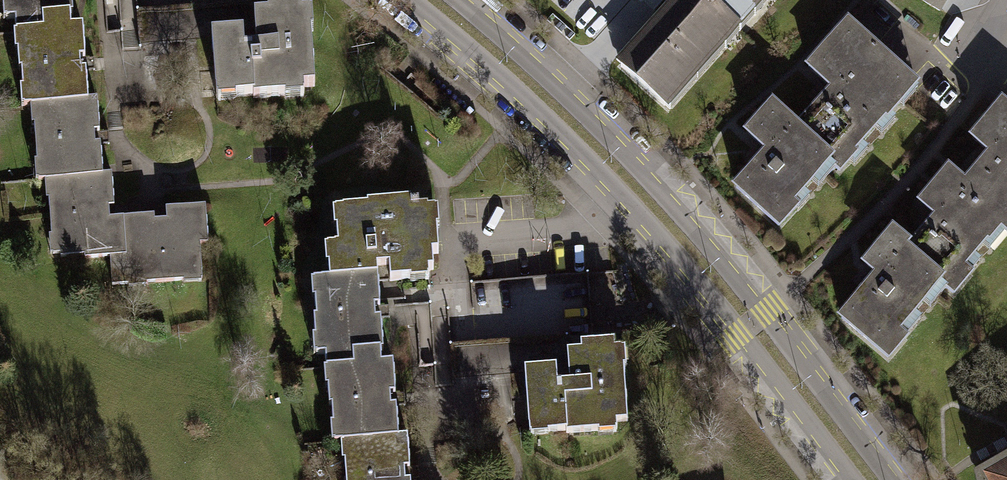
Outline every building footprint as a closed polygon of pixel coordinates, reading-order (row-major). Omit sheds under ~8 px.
[(14,32),(42,30),(41,17),(68,14),(72,14),(71,0),(3,0),(3,1),(0,1),(2,19),(13,18),(14,32)] [(617,67),(659,105),(755,0),(678,0),(617,67)] [(935,10),(941,0),(919,0),(935,10)] [(210,32),(214,97),(232,97),(232,93),(250,92),(250,97),(283,95),(284,98),(302,97),(301,85),(313,84),(310,33),(315,33),(314,10),(303,11),(303,3),(269,4),(270,12),(255,12),(257,44),(244,45),(243,30),(210,32)] [(29,108),(85,104),(79,27),(69,28),(68,14),(41,17),(42,30),(14,32),(12,32),(13,51),(16,51),(18,71),(21,71),(22,89),(20,89),(21,109),(29,108)] [(833,92),(797,129),(827,159),(838,169),(853,154),(848,149),(881,115),(884,119),(900,103),(896,99),(910,84),(848,24),(807,67),(833,92)] [(35,184),(43,183),(101,178),(98,147),(94,147),(93,135),(96,134),(94,103),(85,104),(29,108),(31,130),(34,129),(37,166),(33,166),(35,184)] [(789,199),(827,159),(797,129),(770,104),(745,131),(767,153),(735,187),(776,227),(796,206),(789,199)] [(965,183),(958,190),(997,223),(1006,230),(1006,229),(1006,111),(1000,105),(972,139),(989,154),(965,183)] [(962,265),(997,223),(958,190),(965,183),(946,167),(917,202),(937,219),(908,253),(939,279),(954,292),(970,272),(962,265)] [(124,260),(121,221),(108,222),(107,211),(112,210),(109,178),(101,178),(43,183),(44,203),(48,203),(51,241),(47,241),(49,259),(59,258),(60,262),(81,260),(82,263),(108,261),(124,260)] [(330,274),(377,270),(376,260),(390,259),(391,275),(412,273),(412,277),(430,275),(429,263),(434,263),(433,246),(439,245),(437,221),(440,221),(439,204),(427,205),(427,201),(410,202),(409,195),(366,198),(366,202),(331,205),(333,225),(338,225),(339,240),(323,242),(324,260),(329,260),(330,274)] [(124,260),(108,261),(110,289),(126,288),(126,291),(144,290),(144,286),(182,283),(183,289),(200,288),(197,248),(206,248),(203,210),(165,213),(165,224),(154,225),(154,219),(121,221),(124,260)] [(895,330),(939,279),(908,253),(902,248),(907,243),(891,230),(862,264),(877,276),(841,318),(887,357),(904,337),(895,330)] [(352,347),(379,345),(384,345),(381,315),(373,316),(372,302),(379,301),(377,270),(330,274),(308,276),(310,295),(314,295),(316,313),(312,313),(314,332),(310,333),(312,351),(325,350),(326,363),(354,361),(352,347)] [(557,381),(556,363),(524,365),(529,433),(549,432),(549,427),(566,426),(566,431),(599,428),(600,432),(618,430),(617,419),(629,418),(625,362),(630,362),(628,344),(617,345),(616,335),(582,338),(583,346),(566,347),(569,380),(557,381)] [(338,439),(397,434),(395,403),(389,403),(388,391),(395,390),(393,358),(380,359),(379,345),(352,347),(354,361),(326,363),(326,365),(323,365),(324,383),(326,382),(328,402),(330,402),(332,422),(329,422),(330,440),(338,439)] [(408,478),(403,478),(402,465),(409,464),(407,434),(397,434),(338,439),(340,458),(343,458),(344,479),(409,479),(408,478)] [(979,477),(979,479),(1006,479),(1006,462),(979,477)]
